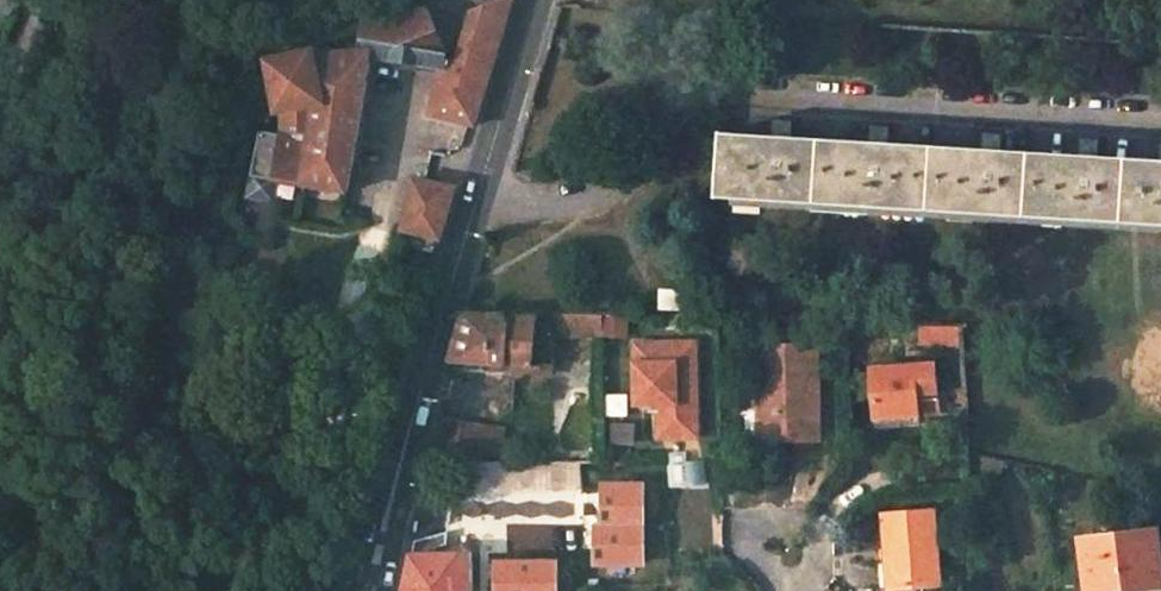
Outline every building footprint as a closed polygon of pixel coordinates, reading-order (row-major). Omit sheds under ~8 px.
[(475,125),(512,0),(493,0),(471,8),(458,59),(448,57),(444,56),(441,68),(429,114),(475,125)] [(444,56),(448,57),(449,55),(429,9),(396,23),(367,18),(365,32),(361,52),(373,51),(372,56),(441,68),(444,56)] [(276,180),(347,191),(372,56),(373,51),(361,52),(311,56),(275,63),(283,108),(282,135),(276,180)] [(276,180),(282,135),(263,131),(254,176),(276,180)] [(724,134),(720,198),(1160,226),(1160,161),(724,134)] [(250,195),(272,200),(276,180),(254,176),(250,195)] [(408,202),(449,211),(456,187),(413,179),(408,202)] [(449,211),(408,202),(401,231),(440,240),(449,211)] [(660,308),(694,309),(695,291),(660,290),(660,308)] [(509,364),(532,365),(554,365),(555,334),(550,334),(551,315),(534,316),(464,315),(451,361),(509,367),(509,364)] [(595,316),(551,315),(550,334),(555,334),(594,335),(595,316)] [(922,343),(940,343),(940,325),(921,325),(922,343)] [(940,343),(961,343),(960,325),(940,325),(940,343)] [(699,438),(696,343),(635,344),(637,386),(653,386),(654,404),(659,404),(660,440),(699,438)] [(768,440),(798,438),(821,437),(818,343),(760,344),(761,387),(767,387),(768,440)] [(937,363),(873,367),(876,415),(919,413),(940,411),(937,363)] [(637,386),(637,403),(654,404),(653,386),(637,386)] [(877,423),(920,422),(919,413),(876,415),(877,423)] [(438,418),(429,463),(446,462),(461,462),(467,462),(474,426),(438,418)] [(601,459),(593,462),(593,480),(620,479),(620,462),(601,459)] [(940,586),(934,509),(885,512),(888,561),(893,561),(895,587),(940,586)] [(1081,543),(1087,590),(1106,590),(1160,583),(1160,573),(1155,533),(1081,543)] [(470,554),(412,556),(406,590),(498,590),(574,589),(580,589),(580,568),(515,570),(471,571),(470,554)]
